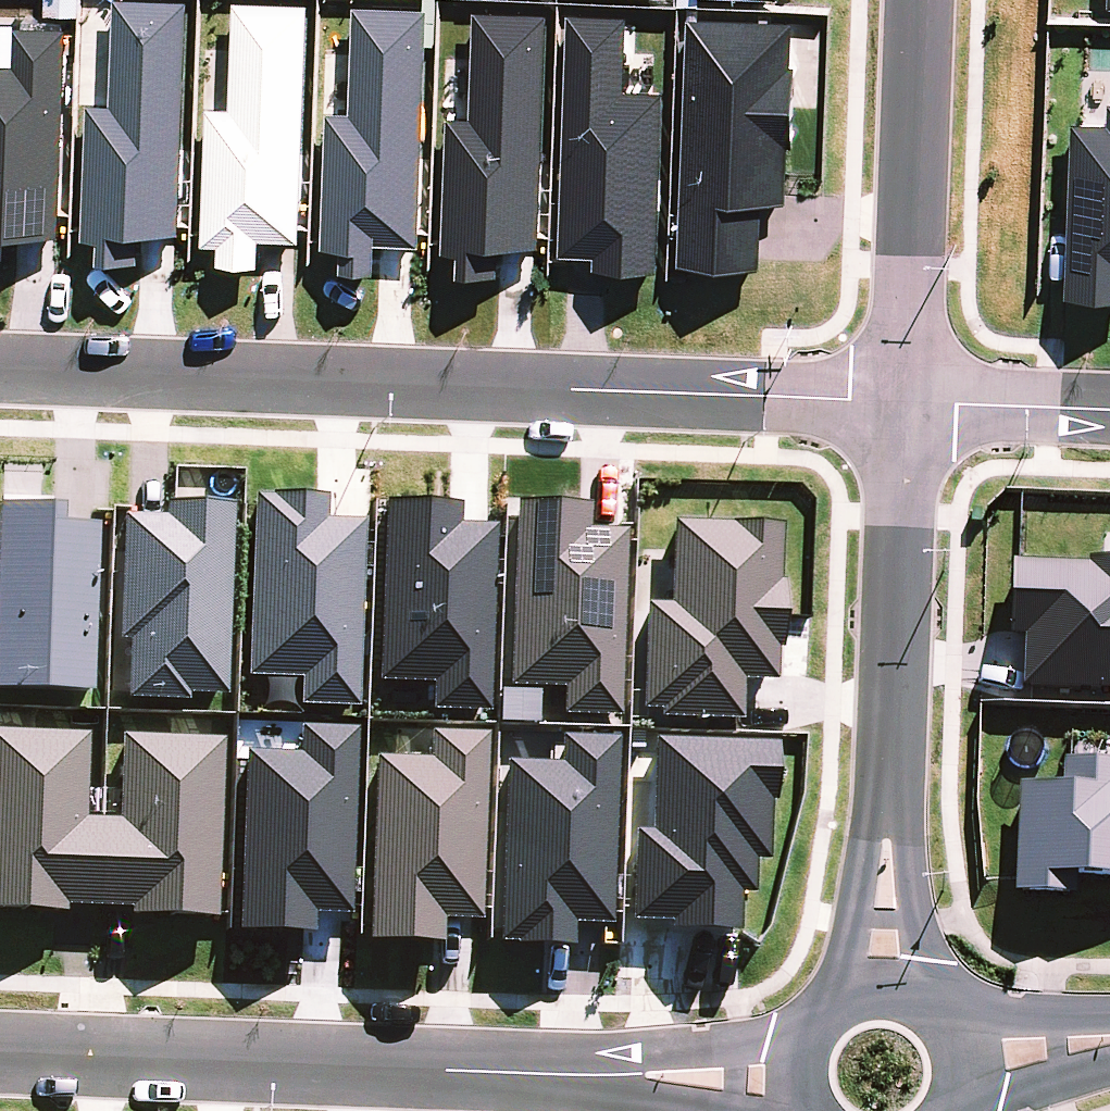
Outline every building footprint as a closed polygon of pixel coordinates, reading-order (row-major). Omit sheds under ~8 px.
[(112,96),(92,95),(87,226),(185,230),(194,0),(116,0),(112,96)] [(202,254),(261,257),(262,234),(304,236),(316,0),(236,0),(231,104),(210,103),(202,254)] [(357,244),(357,270),(379,271),(380,241),(424,242),(431,1),(392,0),(354,0),(352,103),(327,103),(323,243),(357,244)] [(472,112),(448,111),(444,243),(482,244),(543,246),(551,7),(476,4),(472,112)] [(631,9),(568,7),(559,249),(598,251),(597,266),(661,268),(668,84),(629,82),(631,9)] [(763,261),(765,196),(790,197),(797,16),(690,11),(680,257),(763,261)] [(14,21),(12,58),(0,58),(0,241),(64,243),(72,23),(14,21)] [(1108,96),(1107,117),(1072,116),(1065,288),(1109,290),(1109,96),(1108,96)] [(295,705),(355,708),(364,521),(323,519),(324,496),(251,493),(242,677),(296,679),(295,705)] [(458,502),(381,499),(374,681),(429,683),(428,710),(487,712),(495,525),(457,523),(458,502)] [(587,502),(507,499),(500,685),(557,687),(556,715),(620,717),(627,530),(586,528),(587,502)] [(163,502),(163,516),(120,515),(116,697),(227,699),(231,503),(163,502)] [(58,522),(59,505),(0,503),(0,689),(91,693),(97,523),(58,522)] [(641,601),(638,715),(739,718),(740,680),(776,682),(781,523),(668,520),(666,601),(641,601)] [(1109,694),(1109,564),(1011,561),(1009,637),(1023,637),(1021,691),(1109,694)] [(350,914),(360,727),(298,724),(296,753),(242,750),(233,931),(313,935),(314,912),(350,914)] [(115,818),(83,817),(87,732),(0,729),(0,908),(217,917),(224,738),(118,734),(115,818)] [(372,756),(364,940),(441,944),(442,919),(480,921),(487,733),(427,731),(426,759),(372,756)] [(625,924),(740,935),(747,859),(764,860),(774,745),(642,733),(625,924)] [(501,762),(494,946),(571,949),(572,924),(611,925),(617,738),(557,736),(556,764),(501,762)] [(1065,768),(1065,787),(1016,787),(1017,894),(1074,894),(1074,878),(1109,877),(1109,767),(1065,768)]
